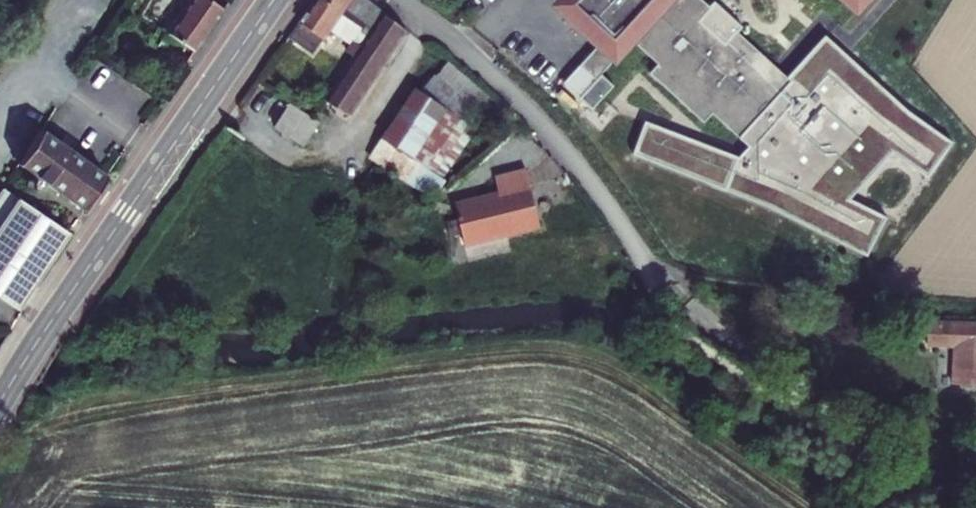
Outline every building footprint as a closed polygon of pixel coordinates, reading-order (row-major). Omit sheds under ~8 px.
[(189,52),(221,8),(209,2),(210,0),(184,0),(160,33),(189,52)] [(298,18),(321,37),(345,6),(367,24),(360,33),(365,37),(357,47),(351,42),(347,48),(344,52),(350,57),(337,73),(331,69),(318,86),(315,90),(321,95),(318,99),(340,114),(402,32),(364,0),(312,0),(298,18)] [(569,89),(586,102),(638,44),(663,67),(655,76),(706,123),(714,113),(741,137),(794,81),(789,78),(743,37),(731,50),(705,27),(716,14),(701,0),(574,0),(564,11),(596,40),(595,41),(604,49),(569,89)] [(863,12),(874,0),(850,0),(863,12)] [(826,40),(789,78),(794,81),(741,137),(750,145),(737,159),(647,124),(634,157),(765,206),(866,258),(887,219),(848,201),(891,153),(928,177),(951,145),(904,112),(826,40)] [(475,93),(441,64),(429,78),(465,107),(475,93)] [(429,78),(416,94),(437,108),(404,157),(379,141),(367,157),(431,203),(482,121),(465,107),(429,78)] [(404,157),(437,108),(416,94),(412,91),(379,141),(404,157)] [(321,127),(291,106),(274,129),(303,150),(321,127)] [(77,211),(101,180),(39,131),(15,163),(31,175),(28,179),(21,181),(16,185),(13,191),(13,198),(10,202),(20,210),(24,205),(28,207),(32,208),(36,206),(39,203),(41,200),(42,195),(41,191),(38,188),(42,183),(77,211)] [(543,228),(531,170),(500,176),(504,193),(461,203),(469,244),(543,228)] [(14,306),(61,239),(20,210),(10,202),(0,195),(0,297),(14,306)] [(969,349),(975,349),(975,329),(928,328),(928,348),(969,349)]
